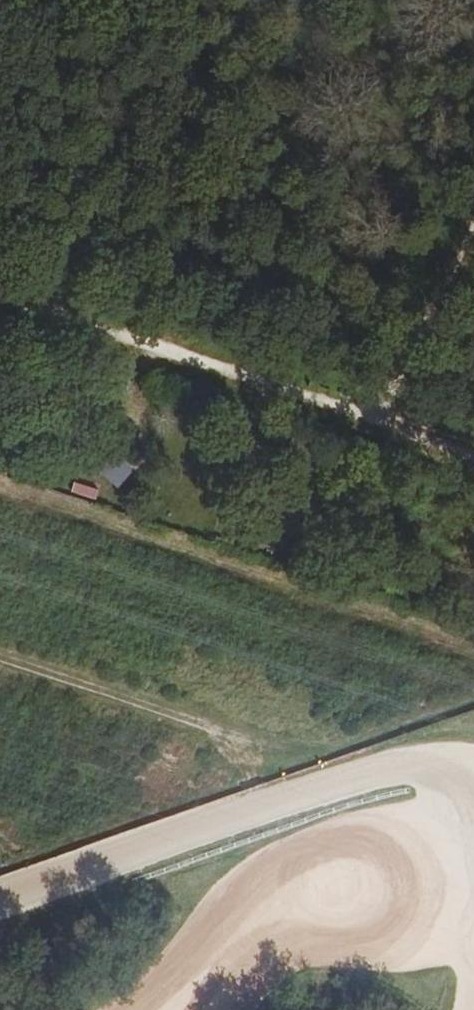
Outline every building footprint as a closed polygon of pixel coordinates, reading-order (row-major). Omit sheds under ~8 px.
[(131,471),(99,444),(86,458),(117,486),(131,471)] [(71,481),(68,492),(94,500),(97,489),(71,481)]
